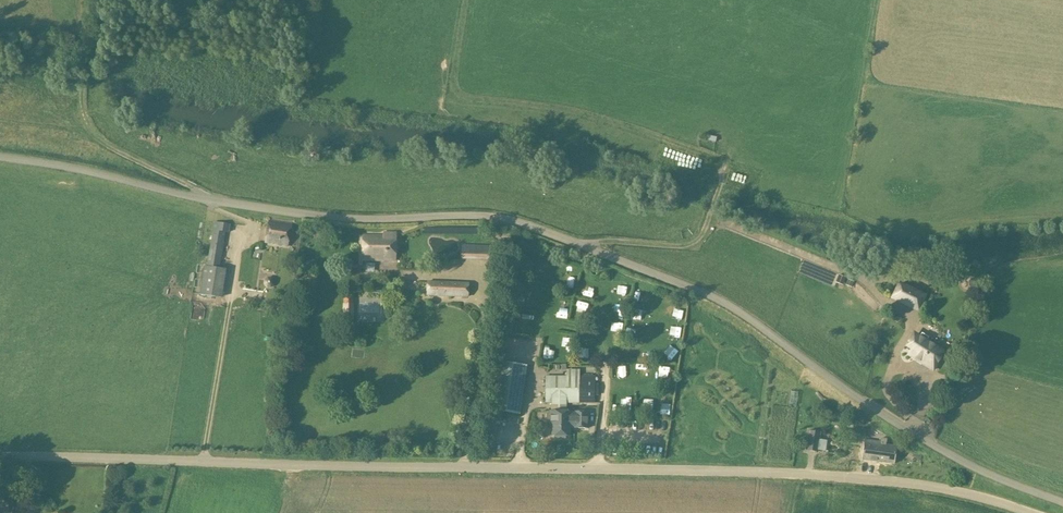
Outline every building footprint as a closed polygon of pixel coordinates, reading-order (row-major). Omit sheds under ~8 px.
[(288,247),(291,228),(292,224),(270,220),(266,243),(288,247)] [(229,233),(231,225),(215,222),(207,266),(204,265),(200,294),(222,298),(227,269),(220,268),(226,232),(229,233)] [(395,261),(396,233),(385,233),(385,235),(364,235),(363,260),(395,261)] [(462,256),(489,258),(490,245),(463,243),(462,256)] [(839,276),(836,283),(843,285),(845,279),(839,276)] [(469,297),(469,283),(428,281),(427,296),(469,297)] [(900,284),(896,291),(903,294),(899,301),(919,310),(925,296),(900,284)] [(627,297),(627,287),(617,287),(617,297),(627,297)] [(635,301),(644,302),(646,291),(636,290),(635,301)] [(354,303),(354,294),(345,294),(345,303),(354,303)] [(583,316),(585,309),(576,307),(575,314),(583,316)] [(533,330),(534,319),(521,318),(520,329),(533,330)] [(664,328),(663,336),(677,338),(678,330),(664,328)] [(929,337),(922,332),(920,336),(916,333),(908,346),(913,350),(912,352),(913,356),(922,362),(924,360),(935,367),(945,352),(927,340),(929,337)] [(520,414),(527,366),(499,362),(491,410),(520,414)] [(659,373),(669,375),(670,365),(660,363),(659,373)] [(580,376),(580,370),(566,369),(566,376),(546,376),(546,404),(551,404),(551,412),(550,412),(550,415),(547,415),(547,426),(550,426),(550,428),(553,428),(553,437),(556,437),(556,440),(567,440),(567,437),(570,437),(570,429),(588,429),(588,413),(566,413),(566,404),(594,404),(594,376),(580,376)] [(798,393),(792,392),(790,405),(796,406),(798,393)] [(660,412),(668,412),(668,403),(660,403),(660,412)] [(817,452),(820,433),(809,431),(807,450),(817,452)] [(886,446),(886,439),(882,439),(881,443),(865,441),(862,460),(895,464),(897,447),(886,446)]
